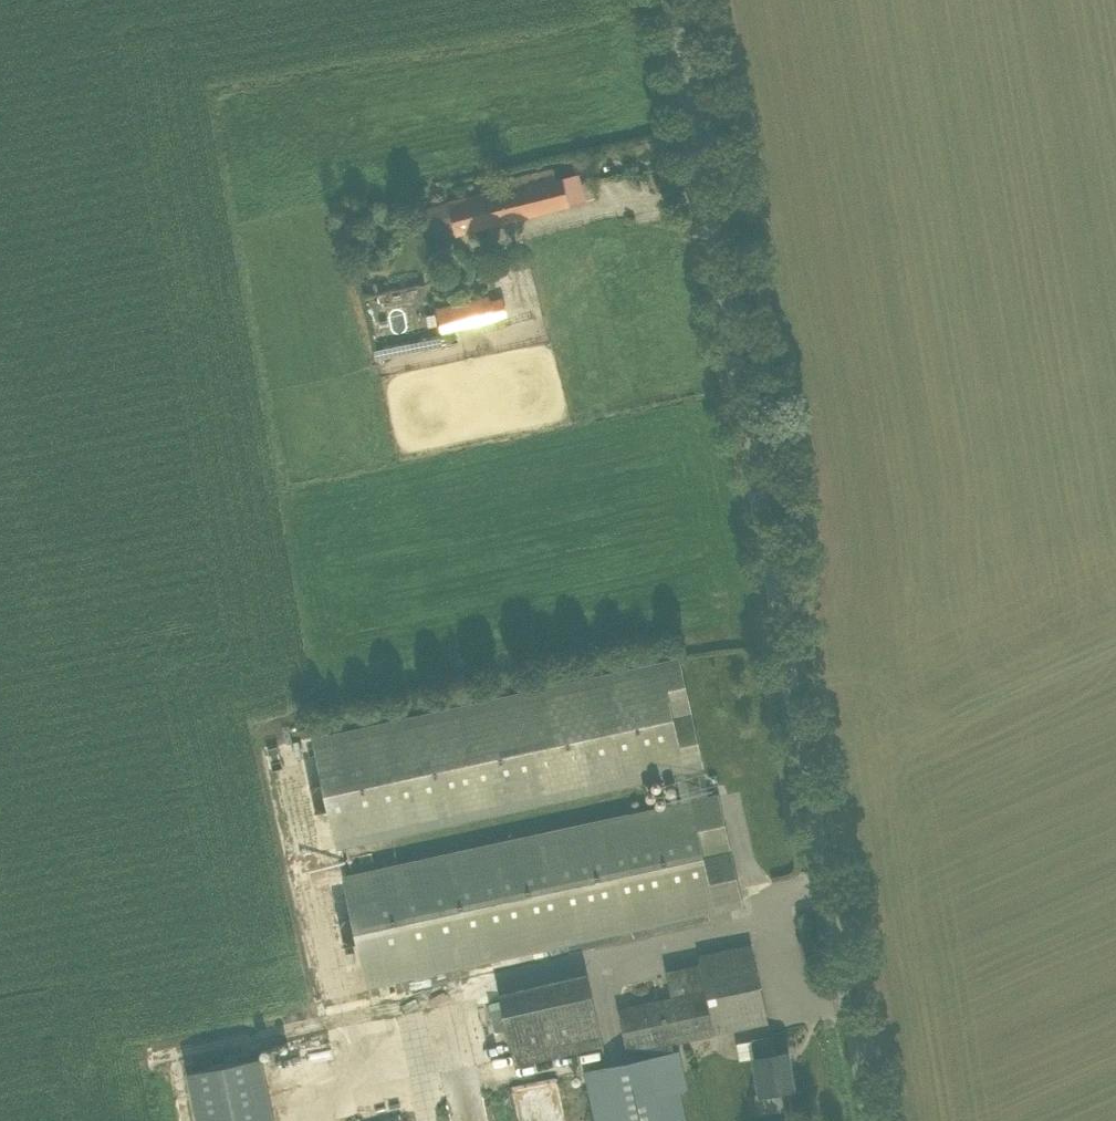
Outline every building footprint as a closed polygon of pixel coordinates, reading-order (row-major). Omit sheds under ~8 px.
[(448,202),(445,202),(452,229),(454,236),(514,220),(521,218),(585,201),(585,199),(581,183),(578,174),(557,180),(554,168),(506,180),(509,190),(485,196),(484,192),(448,202)] [(495,319),(489,294),(437,307),(443,332),(495,319)] [(680,658),(312,738),(336,849),(684,772),(689,799),(689,801),(709,797),(702,767),(703,766),(680,658)] [(719,795),(709,797),(689,801),(689,799),(342,875),(366,986),(742,903),(719,795)] [(671,997),(618,1008),(627,1051),(625,1051),(628,1061),(586,1070),(597,1120),(685,1120),(679,1090),(689,1088),(681,1049),(674,1051),(672,1043),(768,1022),(752,949),(699,960),(700,963),(665,971),(671,997)] [(603,1046),(587,974),(499,993),(516,1066),(603,1046)] [(785,1109),(782,1090),(793,1088),(787,1052),(775,1054),(772,1035),(752,1038),(755,1057),(754,1057),(760,1093),(755,1094),(758,1114),(785,1109)] [(261,1057),(187,1072),(197,1120),(274,1120),(261,1057)]
